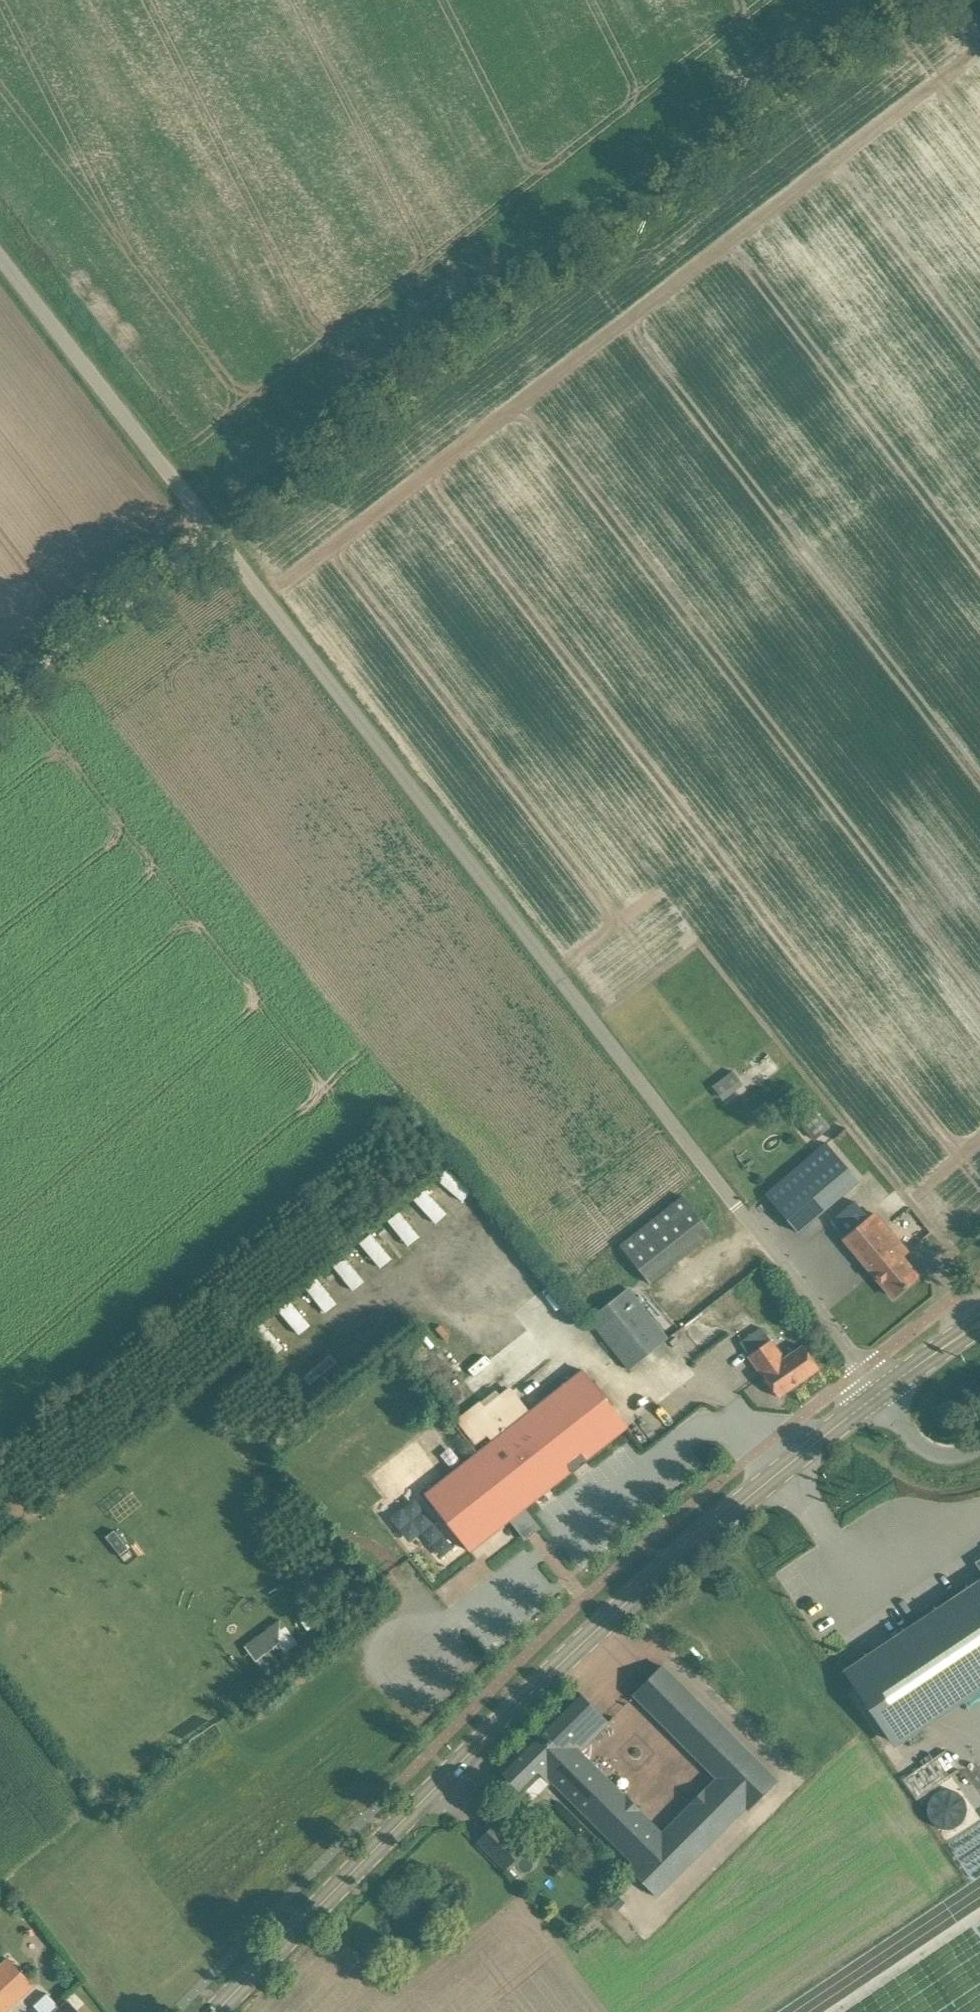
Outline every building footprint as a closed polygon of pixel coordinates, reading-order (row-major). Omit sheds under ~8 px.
[(744,1085),(734,1071),(713,1086),(723,1100),(744,1085)] [(803,1126),(815,1140),(831,1127),(818,1113),(803,1126)] [(766,1195),(797,1232),(859,1180),(828,1144),(766,1195)] [(435,1179),(462,1199),(471,1187),(443,1167),(435,1179)] [(434,1222),(446,1211),(423,1187),(411,1198),(434,1222)] [(620,1246),(650,1284),(713,1234),(683,1196),(620,1246)] [(833,1225),(844,1239),(845,1239),(894,1297),(918,1277),(901,1257),(907,1252),(875,1213),(869,1218),(857,1204),(833,1225)] [(397,1209),(385,1219),(407,1245),(419,1235),(397,1209)] [(370,1231),(357,1241),(379,1267),(391,1257),(370,1231)] [(343,1254),(331,1263),(351,1289),(363,1279),(343,1254)] [(324,1311),(336,1300),(315,1276),(303,1286),(324,1311)] [(589,1319),(592,1322),(629,1369),(667,1339),(636,1300),(628,1289),(622,1293),(589,1319)] [(288,1298),(276,1308),(298,1333),(309,1323),(288,1298)] [(741,1343),(778,1397),(819,1368),(803,1346),(785,1359),(762,1328),(741,1343)] [(492,1441),(425,1493),(472,1550),(572,1471),(573,1472),(588,1461),(587,1459),(628,1427),(582,1370),(530,1411),(492,1441)] [(496,1390),(480,1403),(483,1408),(484,1407),(487,1411),(503,1398),(496,1390)] [(847,1673),(892,1741),(979,1683),(979,1585),(847,1673)] [(243,1640),(258,1667),(298,1644),(283,1617),(243,1640)] [(551,1780),(563,1791),(633,1861),(627,1867),(657,1896),(746,1808),(748,1810),(779,1780),(663,1664),(632,1694),(715,1778),(662,1831),(626,1794),(624,1796),(591,1763),(575,1779),(564,1768),(610,1723),(579,1692),(499,1771),(522,1794),(541,1774),(549,1782),(551,1780)] [(927,1804),(927,1808),(927,1811),(927,1814),(928,1816),(930,1819),(931,1822),(933,1824),(935,1825),(936,1826),(939,1827),(940,1828),(942,1828),(945,1829),(947,1829),(949,1829),(951,1828),(954,1828),(956,1826),(958,1825),(960,1824),(962,1822),(963,1821),(964,1819),(965,1817),(966,1814),(966,1812),(967,1810),(967,1808),(966,1806),(966,1804),(965,1801),(964,1799),(963,1797),(962,1796),(960,1794),(958,1792),(956,1791),(955,1790),(953,1790),(950,1789),(949,1789),(946,1789),(945,1789),(943,1789),(941,1790),(940,1790),(938,1791),(937,1792),(935,1793),(933,1794),(932,1795),(931,1797),(930,1798),(928,1801),(928,1802),(927,1804)] [(497,1821),(478,1841),(505,1869),(525,1849),(497,1821)] [(36,1985),(11,1956),(0,1966),(0,2011),(6,2011),(36,1985)] [(69,2000),(56,2011),(80,2011),(69,2000)]
